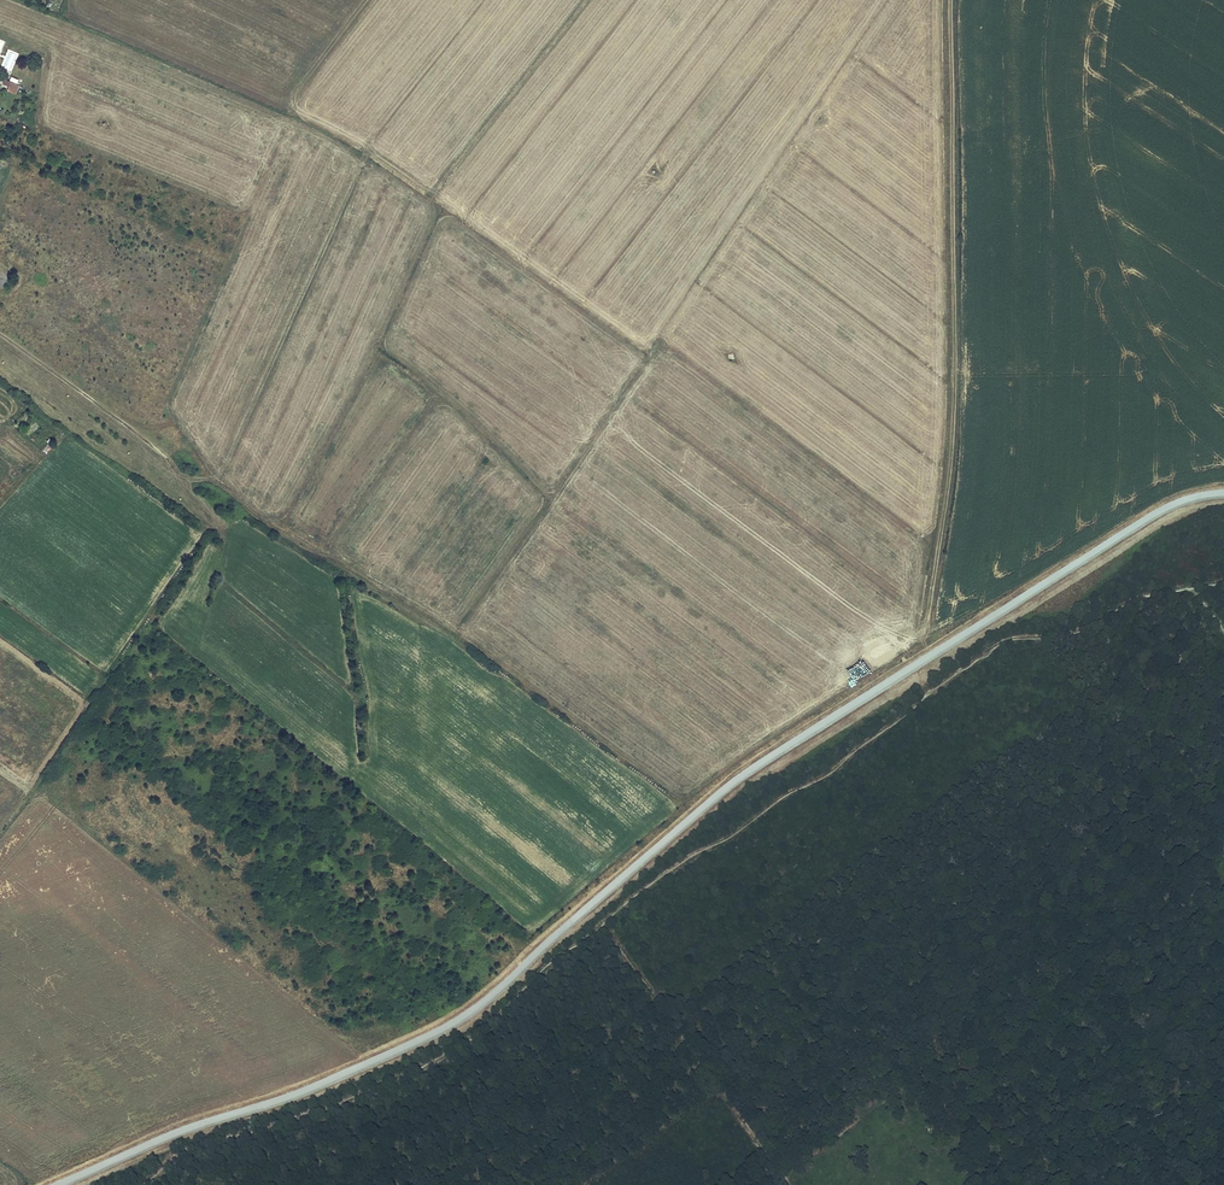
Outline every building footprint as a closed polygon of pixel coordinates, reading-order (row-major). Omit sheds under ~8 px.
[(16,81),(5,77),(3,82),(8,85),(7,87),(7,89),(12,91),(16,81)]
